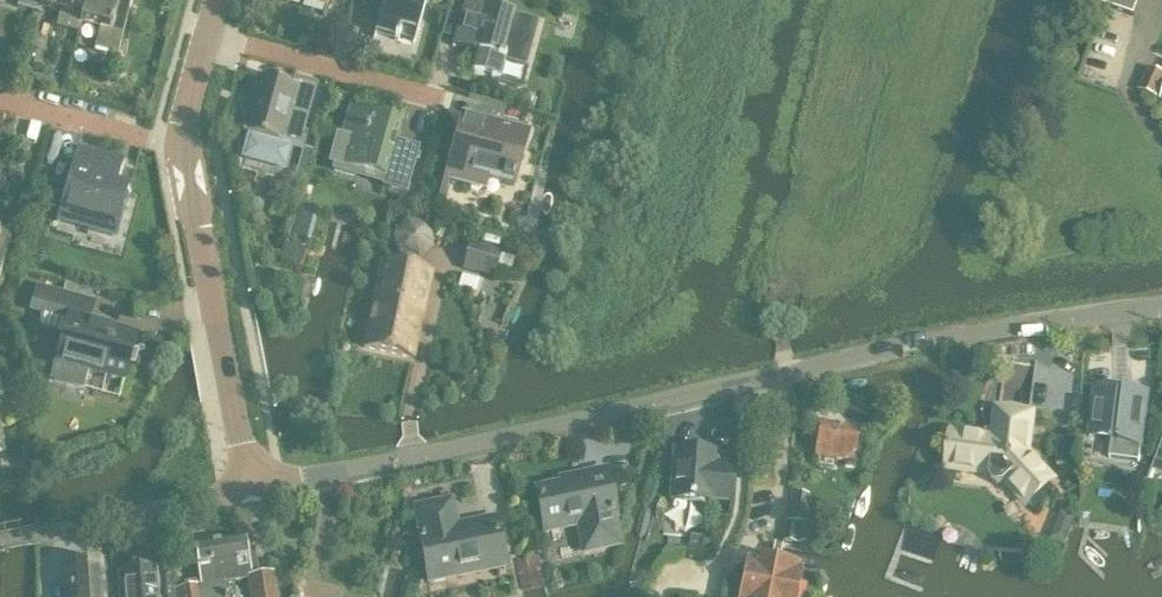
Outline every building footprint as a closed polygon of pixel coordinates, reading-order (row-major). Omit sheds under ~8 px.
[(42,4),(43,0),(20,0),(18,7),(40,13),(42,4)] [(88,0),(43,0),(42,4),(61,10),(56,26),(79,33),(81,24),(88,0)] [(133,0),(88,0),(81,24),(99,30),(94,48),(118,54),(133,0)] [(329,0),(297,0),(327,8),(329,0)] [(374,35),(394,41),(393,43),(398,44),(399,42),(414,46),(426,0),(384,0),(374,35)] [(1140,0),(1088,0),(1087,3),(1134,18),(1140,0)] [(464,4),(452,48),(477,55),(472,73),(501,81),(506,63),(526,69),(538,24),(464,4)] [(1147,68),(1138,91),(1161,102),(1161,74),(1147,68)] [(260,78),(256,93),(252,92),(247,109),(251,110),(245,134),(248,135),(241,160),(286,173),(292,150),(302,153),(295,180),(306,183),(315,153),(305,150),(309,134),(305,133),(317,88),(295,83),(294,87),(260,78)] [(337,136),(329,165),(334,166),(334,170),(356,176),(357,172),(385,180),(382,188),(406,194),(419,148),(395,141),(400,124),(350,110),(342,137),(337,136)] [(527,136),(529,127),(502,119),(499,129),(464,119),(455,153),(448,178),(467,183),(470,171),(514,183),(522,153),(527,136)] [(116,239),(130,189),(116,185),(122,163),(80,151),(60,223),(116,239)] [(16,223),(0,219),(0,281),(16,223)] [(296,223),(291,240),(310,245),(315,228),(296,223)] [(302,266),(307,249),(286,243),(281,260),(302,266)] [(511,273),(515,260),(501,256),(502,252),(470,243),(463,269),(495,278),(498,269),(511,273)] [(413,358),(432,272),(383,262),(364,347),(413,358)] [(255,292),(265,290),(261,274),(252,275),(255,292)] [(125,381),(137,337),(90,325),(96,304),(38,289),(32,311),(69,320),(63,342),(61,341),(50,382),(84,391),(85,387),(89,371),(125,381)] [(1093,395),(1087,441),(1111,444),(1109,460),(1139,464),(1141,450),(1148,451),(1152,425),(1146,424),(1150,395),(1124,392),(1122,403),(1119,403),(1119,399),(1093,395)] [(1026,455),(1031,419),(999,414),(995,442),(953,436),(951,446),(950,446),(949,454),(950,454),(948,468),(991,474),(990,479),(990,480),(992,484),(993,485),(997,487),(999,487),(1003,487),(1004,486),(1008,483),(1028,505),(1052,484),(1026,455)] [(853,470),(859,431),(820,424),(814,457),(846,462),(845,468),(853,470)] [(1070,467),(1070,440),(1057,440),(1057,467),(1070,467)] [(1152,474),(1161,477),(1161,445),(1152,474)] [(727,500),(729,472),(707,470),(708,455),(675,453),(672,502),(705,504),(705,499),(727,500)] [(619,546),(613,521),(616,520),(606,478),(537,492),(546,536),(580,529),(585,553),(619,546)] [(807,528),(807,526),(811,498),(795,496),(791,524),(791,526),(807,528)] [(457,534),(451,503),(417,510),(422,535),(420,536),(431,586),(445,583),(444,576),(504,563),(496,526),(457,534)] [(1062,515),(1057,528),(1070,533),(1075,520),(1062,515)] [(807,528),(791,526),(791,524),(785,524),(782,544),(813,548),(815,529),(815,527),(807,526),(807,528)] [(703,552),(704,540),(690,538),(688,550),(703,552)] [(174,593),(175,596),(226,596),(224,585),(248,581),(251,596),(277,596),(274,576),(258,579),(253,552),(246,554),(244,542),(219,546),(195,550),(202,588),(175,593),(174,593)] [(801,570),(750,561),(743,596),(796,596),(801,570)] [(153,571),(119,574),(121,596),(175,596),(174,593),(175,574),(153,576),(153,571)] [(69,578),(70,596),(104,596),(102,575),(69,578)]
